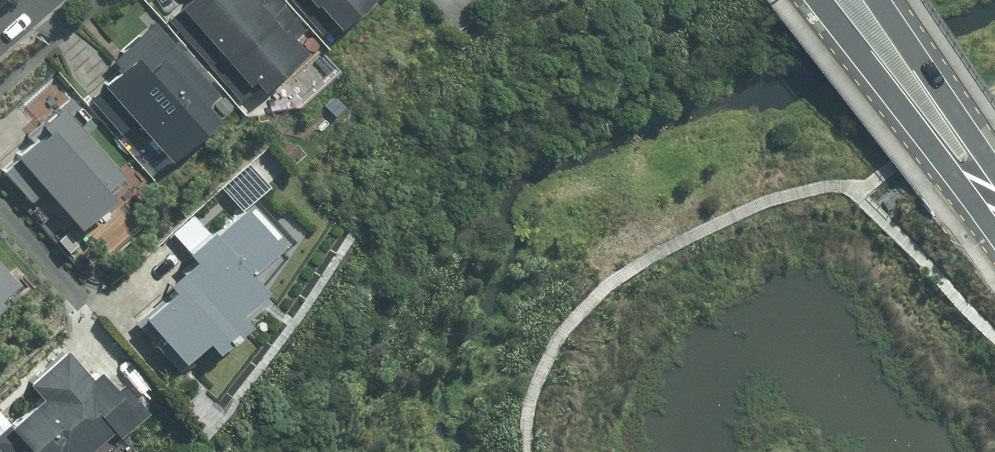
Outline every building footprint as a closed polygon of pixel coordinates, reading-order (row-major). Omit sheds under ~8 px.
[(160,9),(236,91),(242,86),(250,95),(299,50),(288,38),(298,30),(270,0),(170,0),(160,9)] [(325,29),(359,0),(301,0),(325,29)] [(114,66),(91,84),(157,164),(212,119),(201,106),(213,96),(150,21),(106,57),(114,66)] [(0,152),(0,159),(67,232),(100,202),(92,193),(110,178),(72,136),(89,120),(65,94),(0,152)] [(277,250),(234,201),(176,252),(183,260),(158,283),(164,291),(130,321),(169,365),(194,343),(204,355),(239,324),(233,317),(259,293),(246,278),(277,250)] [(54,344),(11,383),(26,399),(0,423),(0,451),(76,451),(100,431),(105,436),(133,410),(92,365),(81,375),(54,344)]
